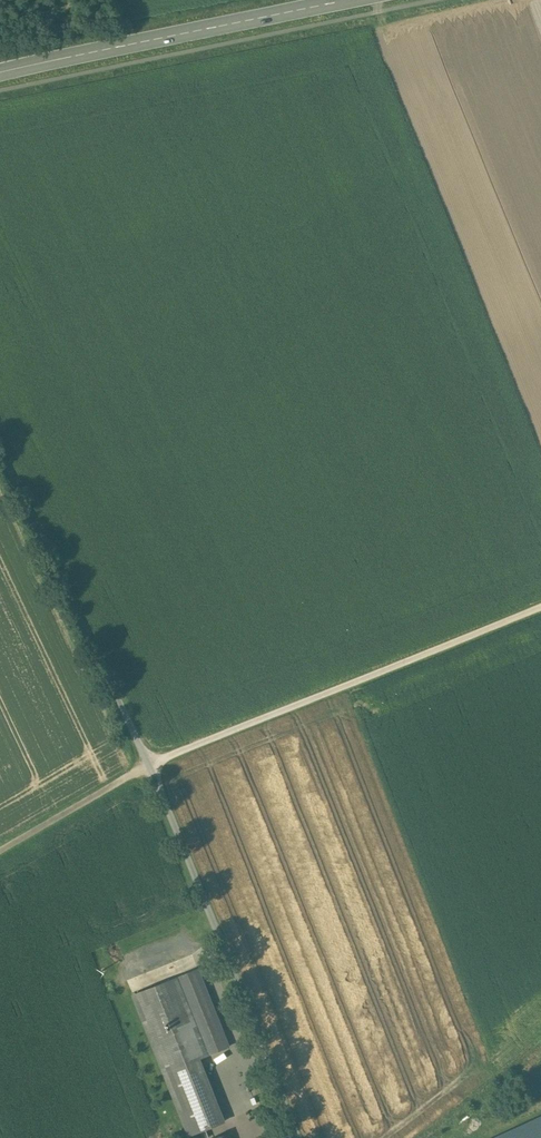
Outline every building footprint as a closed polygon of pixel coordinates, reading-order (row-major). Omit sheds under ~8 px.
[(178,976),(133,994),(189,1134),(224,1121),(199,1058),(209,1054),(178,976)] [(495,1137),(540,1137),(540,1117),(495,1137)]
